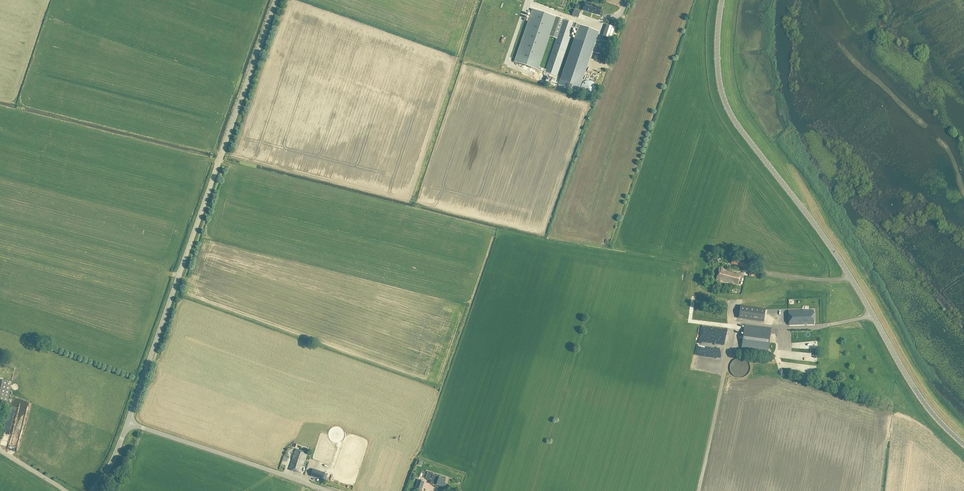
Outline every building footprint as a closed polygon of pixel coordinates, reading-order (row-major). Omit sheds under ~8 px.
[(592,12),(599,15),(602,8),(596,6),(596,5),(585,2),(583,10),(592,13),(592,12)] [(549,36),(556,17),(532,9),(514,62),(538,70),(538,69),(545,72),(546,70),(539,67),(549,36)] [(557,76),(573,27),(574,26),(575,23),(563,19),(556,16),(556,17),(549,36),(556,39),(546,70),(545,72),(557,76)] [(578,29),(559,85),(578,91),(599,31),(580,25),(580,24),(575,23),(574,26),(573,27),(578,29)] [(599,43),(594,59),(605,62),(610,46),(612,42),(608,41),(608,42),(603,40),(602,44),(599,43)] [(590,92),(589,88),(594,86),(591,77),(586,79),(586,82),(583,83),(587,93),(590,92)] [(733,257),(731,263),(739,265),(739,266),(746,268),(748,261),(733,257)] [(735,273),(735,274),(725,271),(725,270),(719,269),(717,278),(738,284),(741,275),(735,273)] [(765,309),(740,306),(739,318),(764,321),(765,309)] [(803,310),(788,311),(789,325),(814,324),(813,310),(808,310),(808,313),(803,313),(803,310)] [(744,325),(741,350),(768,353),(771,328),(744,325)] [(809,344),(800,345),(800,354),(809,354),(809,344)] [(11,382),(0,380),(0,401),(7,402),(11,382)] [(21,414),(12,444),(16,445),(25,415),(21,414)] [(296,449),(289,469),(300,473),(304,461),(307,453),(296,449)] [(325,473),(313,469),(311,475),(323,479),(325,473)] [(446,479),(439,477),(439,476),(433,474),(433,473),(429,472),(427,472),(425,478),(427,479),(431,480),(430,483),(437,486),(437,485),(439,485),(438,486),(444,488),(446,483),(445,482),(446,479)] [(418,479),(416,487),(421,489),(424,481),(418,479)]
